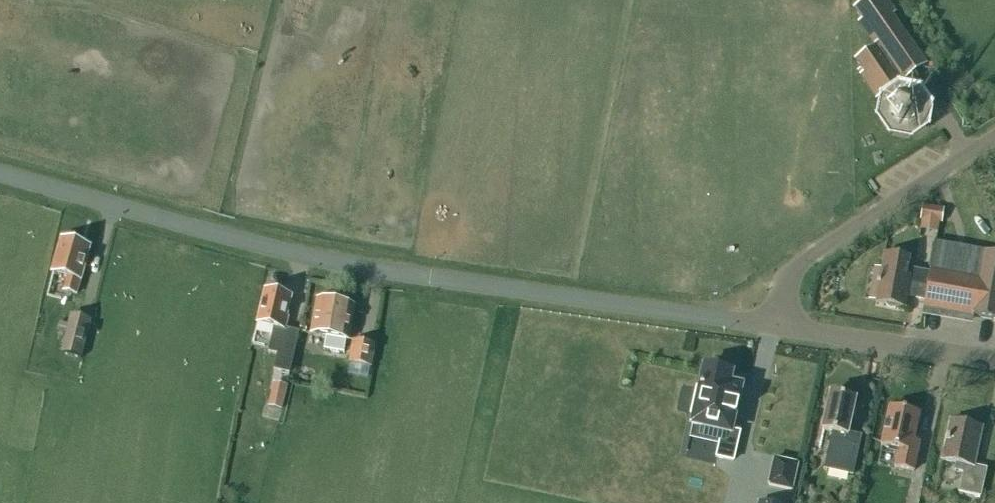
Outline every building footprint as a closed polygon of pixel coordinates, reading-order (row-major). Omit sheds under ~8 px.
[(913,100),(903,97),(899,94),(898,85),(902,82),(903,82),(927,66),(892,16),(896,14),(886,0),(867,0),(853,9),(861,21),(858,23),(862,29),(874,47),(855,60),(863,73),(860,75),(876,100),(884,95),(891,105),(889,116),(896,126),(908,128),(918,122),(920,110),(913,100)] [(944,209),(922,205),(920,220),(941,224),(944,209)] [(83,266),(89,247),(62,240),(53,273),(67,277),(63,291),(76,295),(80,281),(82,281),(86,267),(83,266)] [(925,300),(923,307),(994,320),(994,254),(935,243),(930,274),(925,300)] [(909,261),(884,256),(882,271),(875,269),(868,301),(885,304),(888,308),(895,309),(899,306),(905,308),(907,296),(925,300),(930,274),(908,270),(909,261)] [(299,333),(285,330),(288,318),(286,318),(291,297),(265,291),(257,324),(271,327),(268,342),(271,342),(268,353),(277,355),(273,371),(289,375),(299,333)] [(317,300),(311,334),(327,337),(325,349),(343,352),(345,340),(348,341),(354,307),(317,300)] [(90,320),(71,315),(68,324),(65,333),(60,353),(79,359),(90,320)] [(59,321),(57,331),(65,333),(68,324),(59,321)] [(376,345),(370,344),(352,341),(348,362),(365,365),(371,366),(376,345)] [(717,457),(733,461),(739,433),(731,431),(741,388),(729,385),(732,373),(705,367),(700,389),(697,388),(691,414),(694,415),(691,426),(722,433),(717,457)] [(269,407),(281,410),(287,386),(275,383),(269,407)] [(834,433),(830,452),(826,470),(850,476),(859,436),(847,434),(854,400),(829,395),(822,430),(834,433)] [(912,471),(918,442),(913,440),(919,415),(889,408),(880,446),(889,448),(888,452),(897,454),(894,467),(912,471)] [(982,428),(950,421),(941,460),(956,463),(954,471),(963,473),(959,492),(980,497),(986,469),(973,466),(982,428)] [(769,486),(791,490),(797,465),(774,460),(769,486)]
